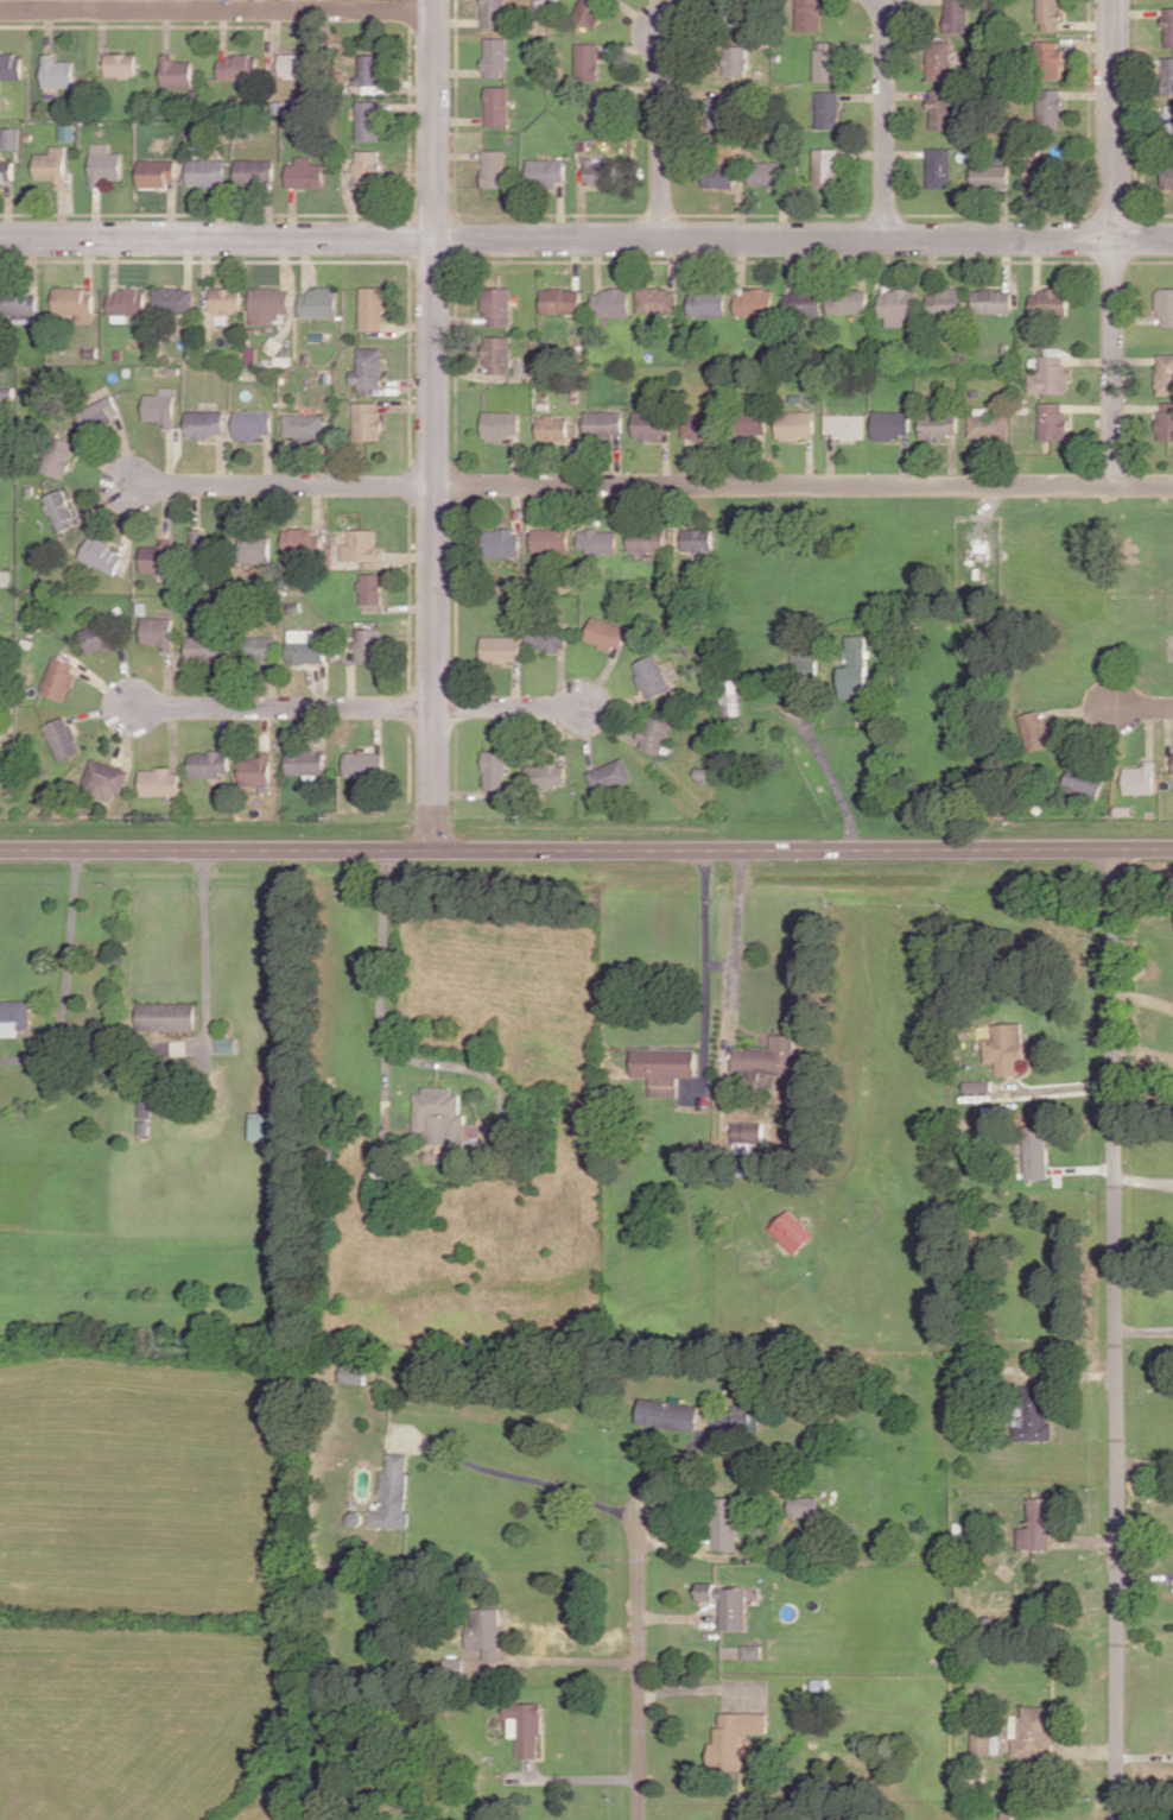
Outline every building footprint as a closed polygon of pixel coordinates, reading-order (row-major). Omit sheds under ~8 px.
[(506,0),(483,0),(483,27),(506,27),(506,0)] [(574,19),(594,27),(604,0),(581,0),(574,19)] [(822,0),(797,0),(797,30),(823,30),(822,0)] [(945,33),(969,33),(969,0),(946,0),(945,33)] [(1062,29),(1062,0),(1038,0),(1039,30),(1062,29)] [(1172,45),(1172,7),(1163,7),(1165,46),(1172,45)] [(508,38),(484,38),(484,77),(507,77),(508,38)] [(815,81),(837,81),(838,41),(816,41),(815,81)] [(951,41),(927,41),(928,81),(952,81),(951,41)] [(1062,41),(1037,41),(1036,78),(1061,79),(1062,41)] [(599,43),(576,43),(576,81),(600,81),(599,43)] [(723,75),(748,76),(748,46),(724,45),(723,75)] [(137,53),(106,54),(106,76),(137,76),(137,53)] [(192,87),(193,61),(174,61),(174,54),(162,53),(162,87),(192,87)] [(310,77),(309,53),(279,53),(280,78),(310,77)] [(75,61),(55,61),(55,54),(44,54),(43,87),(74,87),(75,61)] [(381,55),(358,54),(358,85),(381,85),(381,55)] [(219,79),(258,80),(258,56),(219,55),(219,79)] [(23,79),(23,56),(0,56),(0,79),(23,79)] [(1163,94),(1172,94),(1172,57),(1162,57),(1163,94)] [(510,125),(509,86),(486,86),(487,125),(510,125)] [(1062,128),(1061,89),(1037,89),(1038,129),(1062,128)] [(929,129),(953,129),(953,90),(930,90),(929,129)] [(817,128),(841,128),(840,91),(817,91),(817,128)] [(732,127),(731,95),(712,96),(713,128),(732,127)] [(356,140),(380,141),(381,101),(357,101),(356,140)] [(62,125),(62,140),(75,140),(76,125),(62,125)] [(21,127),(3,126),(2,148),(20,149),(21,127)] [(122,179),(122,153),(110,153),(110,143),(92,143),(91,186),(103,186),(103,179),(122,179)] [(36,153),(36,179),(55,179),(54,186),(66,186),(67,146),(51,146),(51,153),(36,153)] [(839,147),(813,148),(814,188),(840,186),(839,147)] [(952,148),(928,148),(927,187),(951,188),(952,148)] [(507,150),(483,149),(483,187),(506,187),(507,150)] [(355,182),(382,182),(382,150),(355,151),(355,182)] [(324,187),(324,163),(311,163),(311,156),(296,156),(296,164),(287,164),(287,187),(324,187)] [(528,159),(529,185),(566,185),(566,158),(528,159)] [(585,185),(615,186),(616,163),(602,162),(602,158),(586,158),(585,185)] [(1052,158),(1028,159),(1029,189),(1053,188),(1052,158)] [(1172,188),(1172,158),(1162,158),(1163,188),(1172,188)] [(176,160),(139,159),(139,186),(167,187),(168,180),(176,180),(176,160)] [(188,186),(225,186),(225,159),(188,159),(188,186)] [(274,159),(236,159),(236,184),(274,184),(274,159)] [(0,160),(0,184),(13,185),(13,161),(0,160)] [(750,187),(785,185),(784,161),(749,162),(750,187)] [(706,187),(736,187),(735,162),(705,163),(706,187)] [(972,164),(972,188),(1010,187),(1009,163),(972,164)] [(211,288),(212,311),(242,311),(242,287),(211,288)] [(360,330),(384,330),(384,287),(360,287),(360,330)] [(511,287),(484,287),(484,325),(511,325),(511,287)] [(94,289),(54,288),(54,313),(77,314),(77,322),(93,323),(94,289)] [(194,313),(194,288),(154,288),(154,313),(194,313)] [(250,323),(277,323),(277,313),(290,313),(291,288),(251,288),(250,323)] [(300,316),(337,316),(337,288),(300,289),(300,316)] [(542,313),(581,313),(581,289),(542,288),(542,313)] [(677,288),(637,288),(638,314),(677,313),(677,288)] [(1159,288),(1158,325),(1172,326),(1172,288),(1159,288)] [(127,315),(147,315),(146,289),(110,290),(111,322),(128,322),(127,315)] [(596,290),(596,317),(631,316),(631,289),(596,290)] [(736,316),(774,316),(774,290),(736,289),(736,316)] [(929,290),(929,314),(966,314),(965,289),(929,290)] [(974,290),(974,313),(1013,312),(1012,289),(974,290)] [(689,290),(689,316),(727,316),(726,290),(689,290)] [(829,313),(869,314),(869,291),(830,290),(829,313)] [(880,316),(888,317),(887,326),(906,326),(907,316),(917,316),(918,290),(881,290),(880,316)] [(1068,316),(1068,292),(1032,290),(1031,315),(1068,316)] [(786,291),(785,315),(821,316),(822,292),(786,291)] [(38,292),(0,292),(0,313),(37,314),(38,292)] [(511,336),(484,336),(484,373),(511,374),(511,336)] [(358,370),(351,370),(351,386),(382,387),(383,348),(358,347),(358,370)] [(1158,353),(1158,395),(1172,395),(1172,353),(1158,353)] [(1030,393),(1070,392),(1070,364),(1063,364),(1063,355),(1040,356),(1040,372),(1029,373),(1030,393)] [(146,394),(145,420),(164,421),(164,428),(176,428),(177,387),(161,386),(161,394),(146,394)] [(122,416),(113,395),(78,411),(87,432),(122,416)] [(377,402),(353,402),(354,440),(383,440),(383,410),(377,410),(377,402)] [(1067,402),(1041,402),(1040,440),(1067,440),(1067,402)] [(1172,440),(1172,406),(1158,406),(1159,441),(1172,440)] [(225,410),(187,411),(187,437),(225,437),(225,410)] [(272,410),(235,411),(235,440),(264,439),(264,433),(273,433),(272,410)] [(815,410),(777,411),(778,439),(816,438),(815,410)] [(910,438),(911,411),(873,410),(873,437),(910,438)] [(520,434),(520,412),(483,411),(482,440),(511,440),(511,434),(520,434)] [(767,434),(766,411),(738,412),(739,435),(767,434)] [(669,412),(633,412),(633,438),(670,438),(669,412)] [(682,437),(718,438),(718,415),(682,413),(682,437)] [(958,434),(959,413),(921,413),(921,440),(950,440),(950,434),(958,434)] [(324,414),(283,414),(284,438),(325,437),(324,414)] [(866,414),(825,414),(825,432),(835,432),(835,439),(866,439),(866,414)] [(1010,437),(1010,414),(969,415),(970,438),(1010,437)] [(537,439),(577,440),(577,425),(568,425),(568,416),(538,416),(537,439)] [(78,444),(55,435),(42,470),(65,479),(78,444)] [(78,525),(65,488),(44,496),(58,533),(78,525)] [(531,552),(568,553),(569,529),(532,528),(531,552)] [(682,551),(712,551),(712,528),(681,529),(682,551)] [(282,530),(282,554),(321,553),(320,529),(282,530)] [(342,560),(382,560),(382,547),(375,547),(375,529),(349,529),(349,544),(342,544),(342,560)] [(520,530),(482,529),(482,556),(520,556),(520,530)] [(578,553),(617,553),(617,529),(578,530),(578,553)] [(627,551),(665,552),(665,530),(628,529),(627,551)] [(218,532),(192,531),(191,557),(217,559),(218,532)] [(271,562),(270,536),(243,537),(244,563),(271,562)] [(81,560),(117,573),(125,551),(89,538),(81,560)] [(142,543),(142,572),(175,573),(176,543),(142,543)] [(383,604),(383,573),(360,573),(360,604),(383,604)] [(142,643),(161,643),(160,650),(173,651),(173,617),(142,617),(142,643)] [(585,643),(622,650),(627,624),(590,617),(585,643)] [(110,620),(80,628),(87,654),(116,646),(110,620)] [(381,629),(356,628),(355,661),(380,662),(381,629)] [(324,662),(325,640),(314,640),(314,629),(287,629),(287,661),(324,662)] [(527,647),(565,648),(566,631),(527,630),(527,647)] [(187,661),(226,659),(225,635),(186,637),(187,661)] [(841,666),(842,697),(870,696),(868,635),(847,636),(848,666),(841,666)] [(275,659),(275,636),(251,636),(250,659),(275,659)] [(521,636),(481,636),(482,661),(521,661),(521,636)] [(817,675),(818,647),(794,646),(793,674),(817,675)] [(649,702),(673,691),(655,653),(632,664),(649,702)] [(66,701),(75,673),(72,672),(75,663),(52,656),(41,694),(66,701)] [(727,680),(727,716),(739,716),(739,680),(727,680)] [(1044,718),(1041,709),(1021,715),(1032,750),(1057,741),(1048,715),(1044,718)] [(637,747),(662,755),(673,721),(651,714),(647,728),(643,727),(637,747)] [(58,761),(81,751),(67,715),(43,725),(58,761)] [(324,751),(287,750),(286,774),(324,774),(324,751)] [(507,751),(485,750),(484,788),(506,788),(507,751)] [(240,784),(270,784),(271,752),(255,751),(255,760),(240,760),(240,784)] [(188,774),(227,775),(228,753),(189,752),(188,774)] [(344,774),(383,775),(383,753),(344,752),(344,774)] [(111,800),(115,792),(120,794),(129,771),(92,757),(80,788),(111,800)] [(633,780),(625,757),(587,771),(597,798),(605,795),(603,791),(633,780)] [(1147,759),(1147,764),(1143,764),(1143,766),(1127,765),(1127,791),(1156,791),(1158,759),(1147,759)] [(527,764),(527,787),(566,786),(565,764),(527,764)] [(1073,764),(1066,783),(1101,796),(1109,773),(1082,764),(1080,767),(1073,764)] [(139,768),(140,795),(179,795),(179,773),(170,773),(170,768),(139,768)] [(1034,808),(1040,811),(1045,803),(1040,800),(1034,808)] [(19,1035),(19,1029),(32,1029),(32,1001),(0,1001),(0,1035),(19,1035)] [(137,1029),(195,1030),(196,1003),(137,1002),(137,1029)] [(993,1023),(994,1035),(988,1035),(989,1060),(997,1060),(998,1073),(1020,1072),(1019,1057),(1028,1056),(1025,1020),(993,1023)] [(795,1075),(796,1035),(773,1034),(772,1048),(734,1046),(733,1071),(748,1071),(748,1080),(760,1081),(760,1073),(795,1075)] [(217,1053),(235,1052),(235,1038),(216,1038),(217,1053)] [(171,1041),(172,1055),(187,1055),(187,1040),(171,1041)] [(632,1076),(650,1076),(650,1096),(678,1096),(679,1076),(698,1076),(698,1049),(633,1048),(632,1076)] [(966,1079),(966,1088),(994,1087),(994,1078),(966,1079)] [(429,1145),(467,1146),(467,1141),(480,1141),(480,1125),(466,1125),(467,1113),(461,1113),(462,1093),(453,1093),(453,1087),(425,1086),(424,1093),(416,1093),(415,1132),(430,1132),(429,1145)] [(141,1093),(139,1114),(152,1116),(153,1094),(141,1093)] [(255,1111),(254,1137),(268,1137),(270,1111),(255,1111)] [(140,1132),(150,1132),(150,1120),(140,1120),(140,1132)] [(764,1122),(733,1122),(733,1142),(764,1142),(764,1122)] [(1033,1130),(1034,1180),(1054,1180),(1053,1129),(1033,1130)] [(772,1226),(794,1251),(814,1233),(791,1207),(772,1226)] [(342,1379),(367,1383),(369,1363),(345,1359),(342,1379)] [(1021,1385),(1022,1422),(1017,1422),(1019,1439),(1055,1437),(1054,1420),(1050,1420),(1048,1384),(1021,1385)] [(643,1396),(640,1421),(697,1430),(700,1404),(643,1396)] [(737,1411),(737,1423),(761,1424),(761,1411),(737,1411)] [(392,1452),(391,1471),(385,1470),(381,1509),(372,1508),(370,1521),(411,1525),(413,1508),(407,1508),(411,1471),(407,1471),(408,1453),(392,1452)] [(792,1494),(792,1516),(820,1515),(819,1493),(792,1494)] [(715,1498),(716,1548),(738,1548),(737,1497),(715,1498)] [(1032,1497),(1032,1527),(1021,1527),(1021,1547),(1054,1547),(1054,1497),(1032,1497)] [(348,1518),(351,1523),(359,1523),(362,1519),(363,1513),(360,1509),(354,1509),(348,1512),(348,1518)] [(700,1581),(699,1595),(717,1597),(717,1593),(725,1593),(724,1625),(747,1626),(748,1587),(717,1586),(717,1581),(700,1581)] [(474,1624),(468,1624),(468,1644),(483,1644),(483,1655),(500,1656),(500,1645),(505,1645),(505,1626),(499,1626),(499,1607),(474,1606),(474,1624)] [(743,1643),(743,1655),(762,1655),(762,1642),(743,1643)] [(445,1655),(445,1669),(464,1669),(464,1655),(445,1655)] [(814,1676),(814,1687),(830,1688),(830,1676),(814,1676)] [(507,1700),(507,1715),(519,1715),(519,1755),(538,1755),(538,1729),(543,1729),(543,1700),(507,1700)] [(1019,1714),(1019,1736),(1014,1736),(1014,1757),(1057,1757),(1057,1704),(1025,1704),(1025,1714),(1019,1714)] [(721,1710),(721,1725),(717,1725),(717,1768),(742,1768),(742,1731),(761,1731),(761,1714),(743,1714),(743,1710),(721,1710)] [(975,1751),(993,1751),(993,1718),(975,1718),(975,1751)] [(1003,1809),(1003,1818),(1014,1818),(1015,1809),(1003,1809)]
